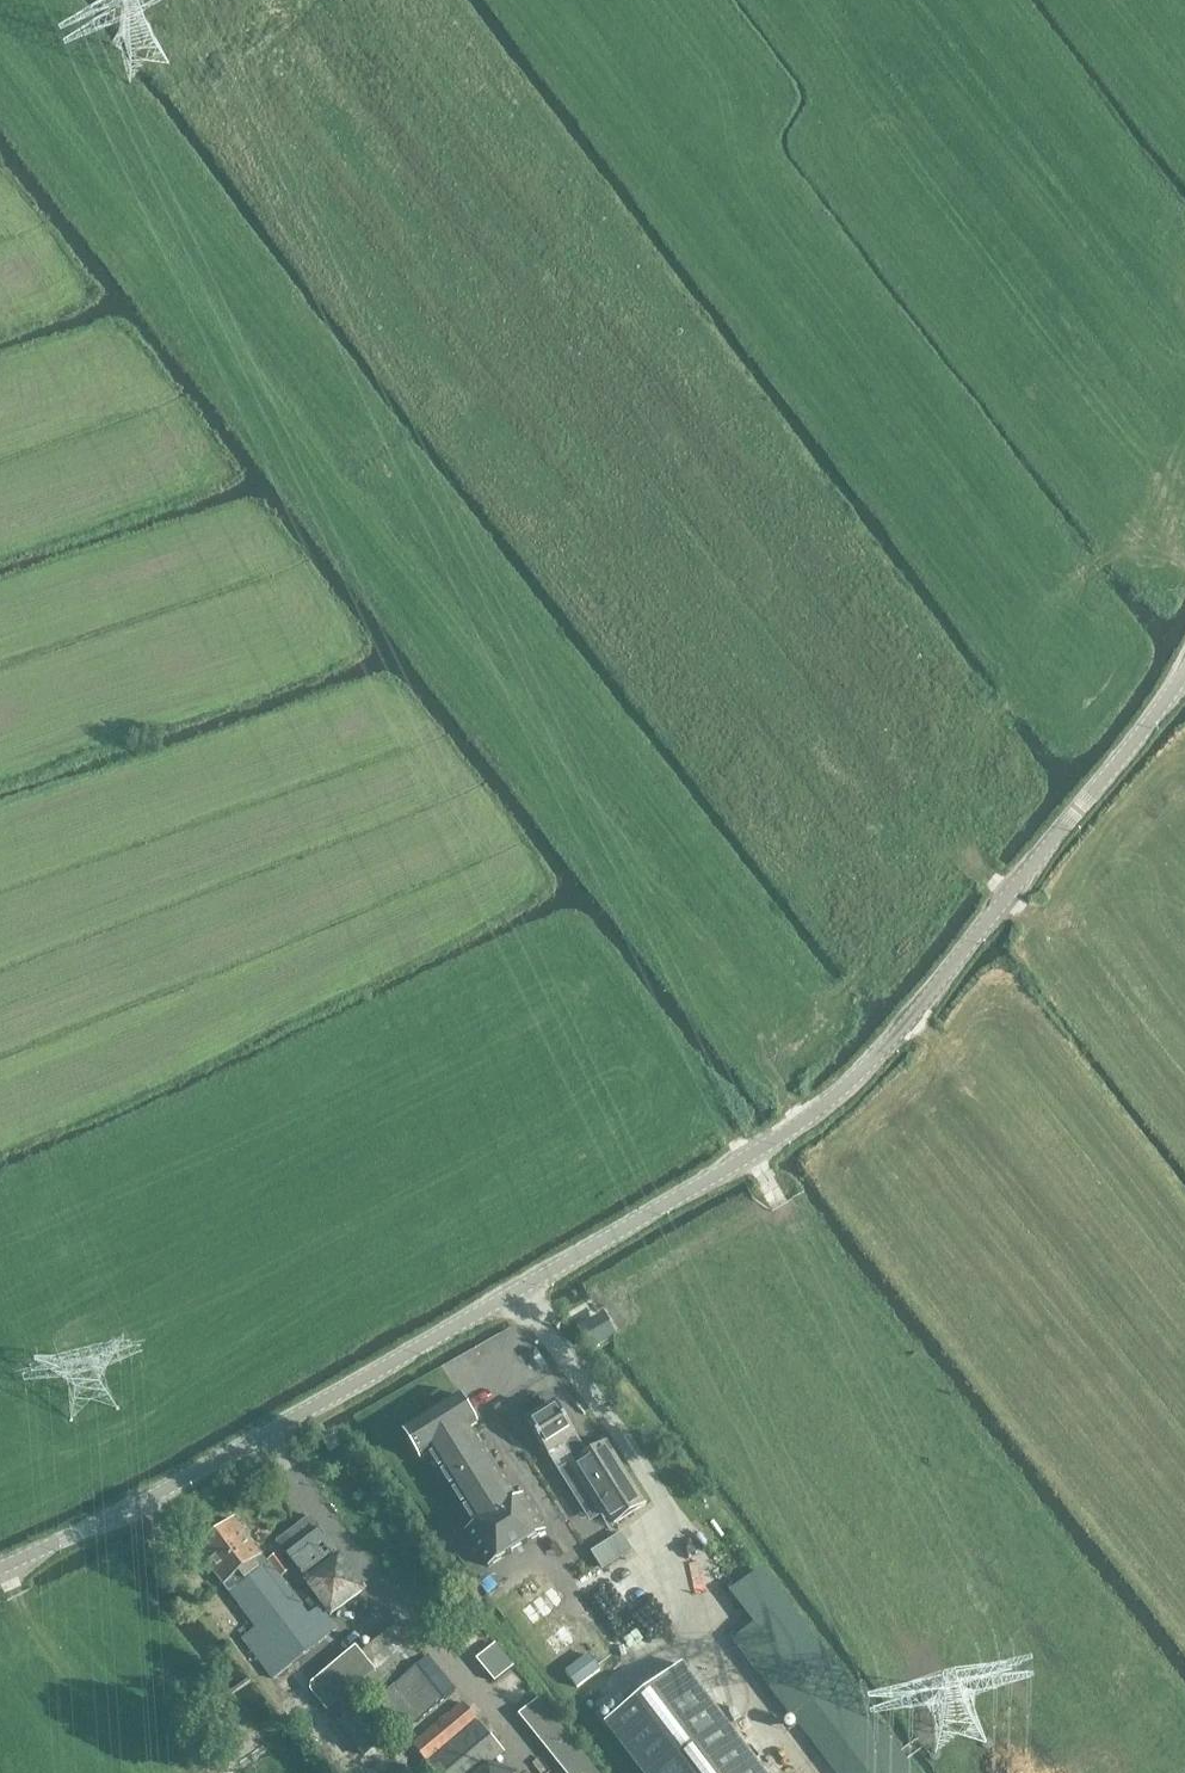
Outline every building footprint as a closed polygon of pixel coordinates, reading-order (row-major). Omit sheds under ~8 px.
[(579,1328),(585,1338),(591,1334),(601,1328),(609,1323),(603,1313),(594,1319),(584,1324),(579,1328)] [(591,1334),(585,1338),(590,1346),(591,1348),(593,1347),(599,1344),(608,1338),(615,1334),(609,1323),(601,1328),(591,1334)] [(459,1394),(403,1430),(421,1458),(430,1452),(475,1522),(466,1527),(489,1563),(545,1527),(522,1491),(515,1496),(470,1426),(477,1422),(459,1394)] [(589,1454),(555,1402),(526,1421),(560,1473),(574,1463),(615,1525),(647,1504),(606,1442),(589,1454)] [(340,1445),(334,1435),(323,1441),(329,1451),(340,1445)] [(290,1561),(325,1534),(312,1518),(278,1544),(290,1561)] [(280,1580),(268,1563),(235,1521),(196,1551),(257,1629),(242,1641),(272,1679),(341,1626),(323,1603),(308,1615),(280,1580)] [(303,1577),(337,1551),(325,1534),(290,1561),(303,1577)] [(621,1535),(593,1553),(603,1568),(631,1551),(621,1535)] [(582,1545),(565,1556),(592,1596),(609,1585),(582,1545)] [(291,1571),(279,1554),(268,1563),(280,1580),(291,1571)] [(741,1580),(725,1593),(749,1625),(732,1638),(834,1772),(913,1772),(759,1568),(741,1580)] [(545,1591),(521,1607),(532,1625),(557,1609),(545,1591)] [(566,1621),(543,1639),(556,1656),(579,1637),(566,1621)] [(374,1701),(424,1656),(396,1624),(362,1655),(356,1648),(314,1686),(313,1694),(330,1712),(360,1685),(374,1701)] [(513,1668),(494,1646),(476,1661),(495,1683),(513,1668)] [(566,1672),(565,1673),(577,1688),(578,1687),(599,1670),(588,1655),(566,1672)] [(401,1736),(457,1691),(429,1657),(375,1704),(385,1716),(401,1736)] [(682,1665),(605,1723),(643,1772),(764,1772),(682,1665)] [(539,1700),(520,1715),(566,1772),(598,1772),(539,1700)] [(383,1732),(376,1724),(385,1716),(375,1704),(366,1712),(360,1705),(337,1724),(361,1751),(383,1732)] [(427,1763),(477,1721),(463,1704),(413,1746),(427,1763)] [(504,1754),(477,1724),(428,1766),(435,1772),(482,1772),(489,1767),(504,1754)] [(409,1767),(407,1766),(405,1764),(403,1764),(401,1764),(398,1764),(396,1764),(394,1765),(392,1766),(390,1767),(389,1769),(388,1771),(387,1772),(386,1772),(413,1772),(412,1771),(411,1769),(409,1767)]
